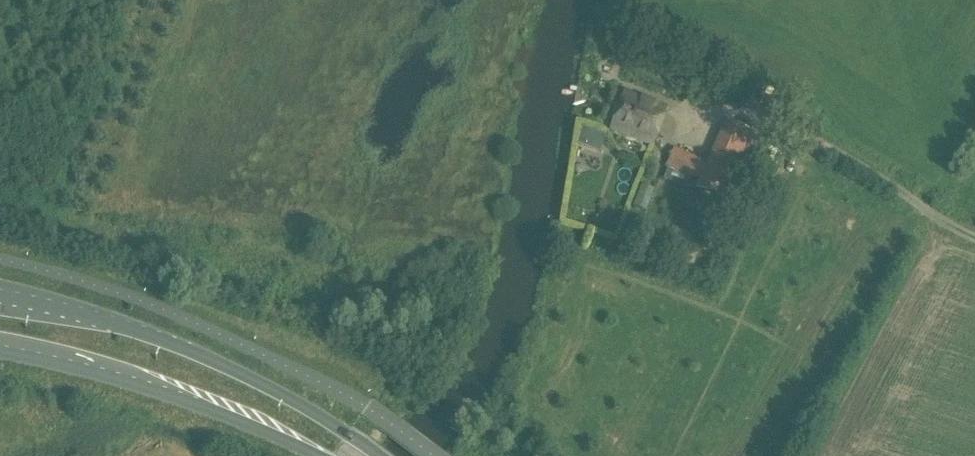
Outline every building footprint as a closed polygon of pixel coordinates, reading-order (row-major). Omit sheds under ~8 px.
[(667,108),(625,92),(620,104),(616,105),(612,113),(615,116),(610,129),(652,145),(667,108)] [(728,121),(720,140),(748,152),(756,134),(728,121)] [(748,152),(720,140),(711,159),(740,171),(748,152)] [(667,167),(662,178),(685,188),(689,177),(697,158),(675,148),(667,167)] [(711,159),(698,190),(726,203),(740,171),(711,159)]
